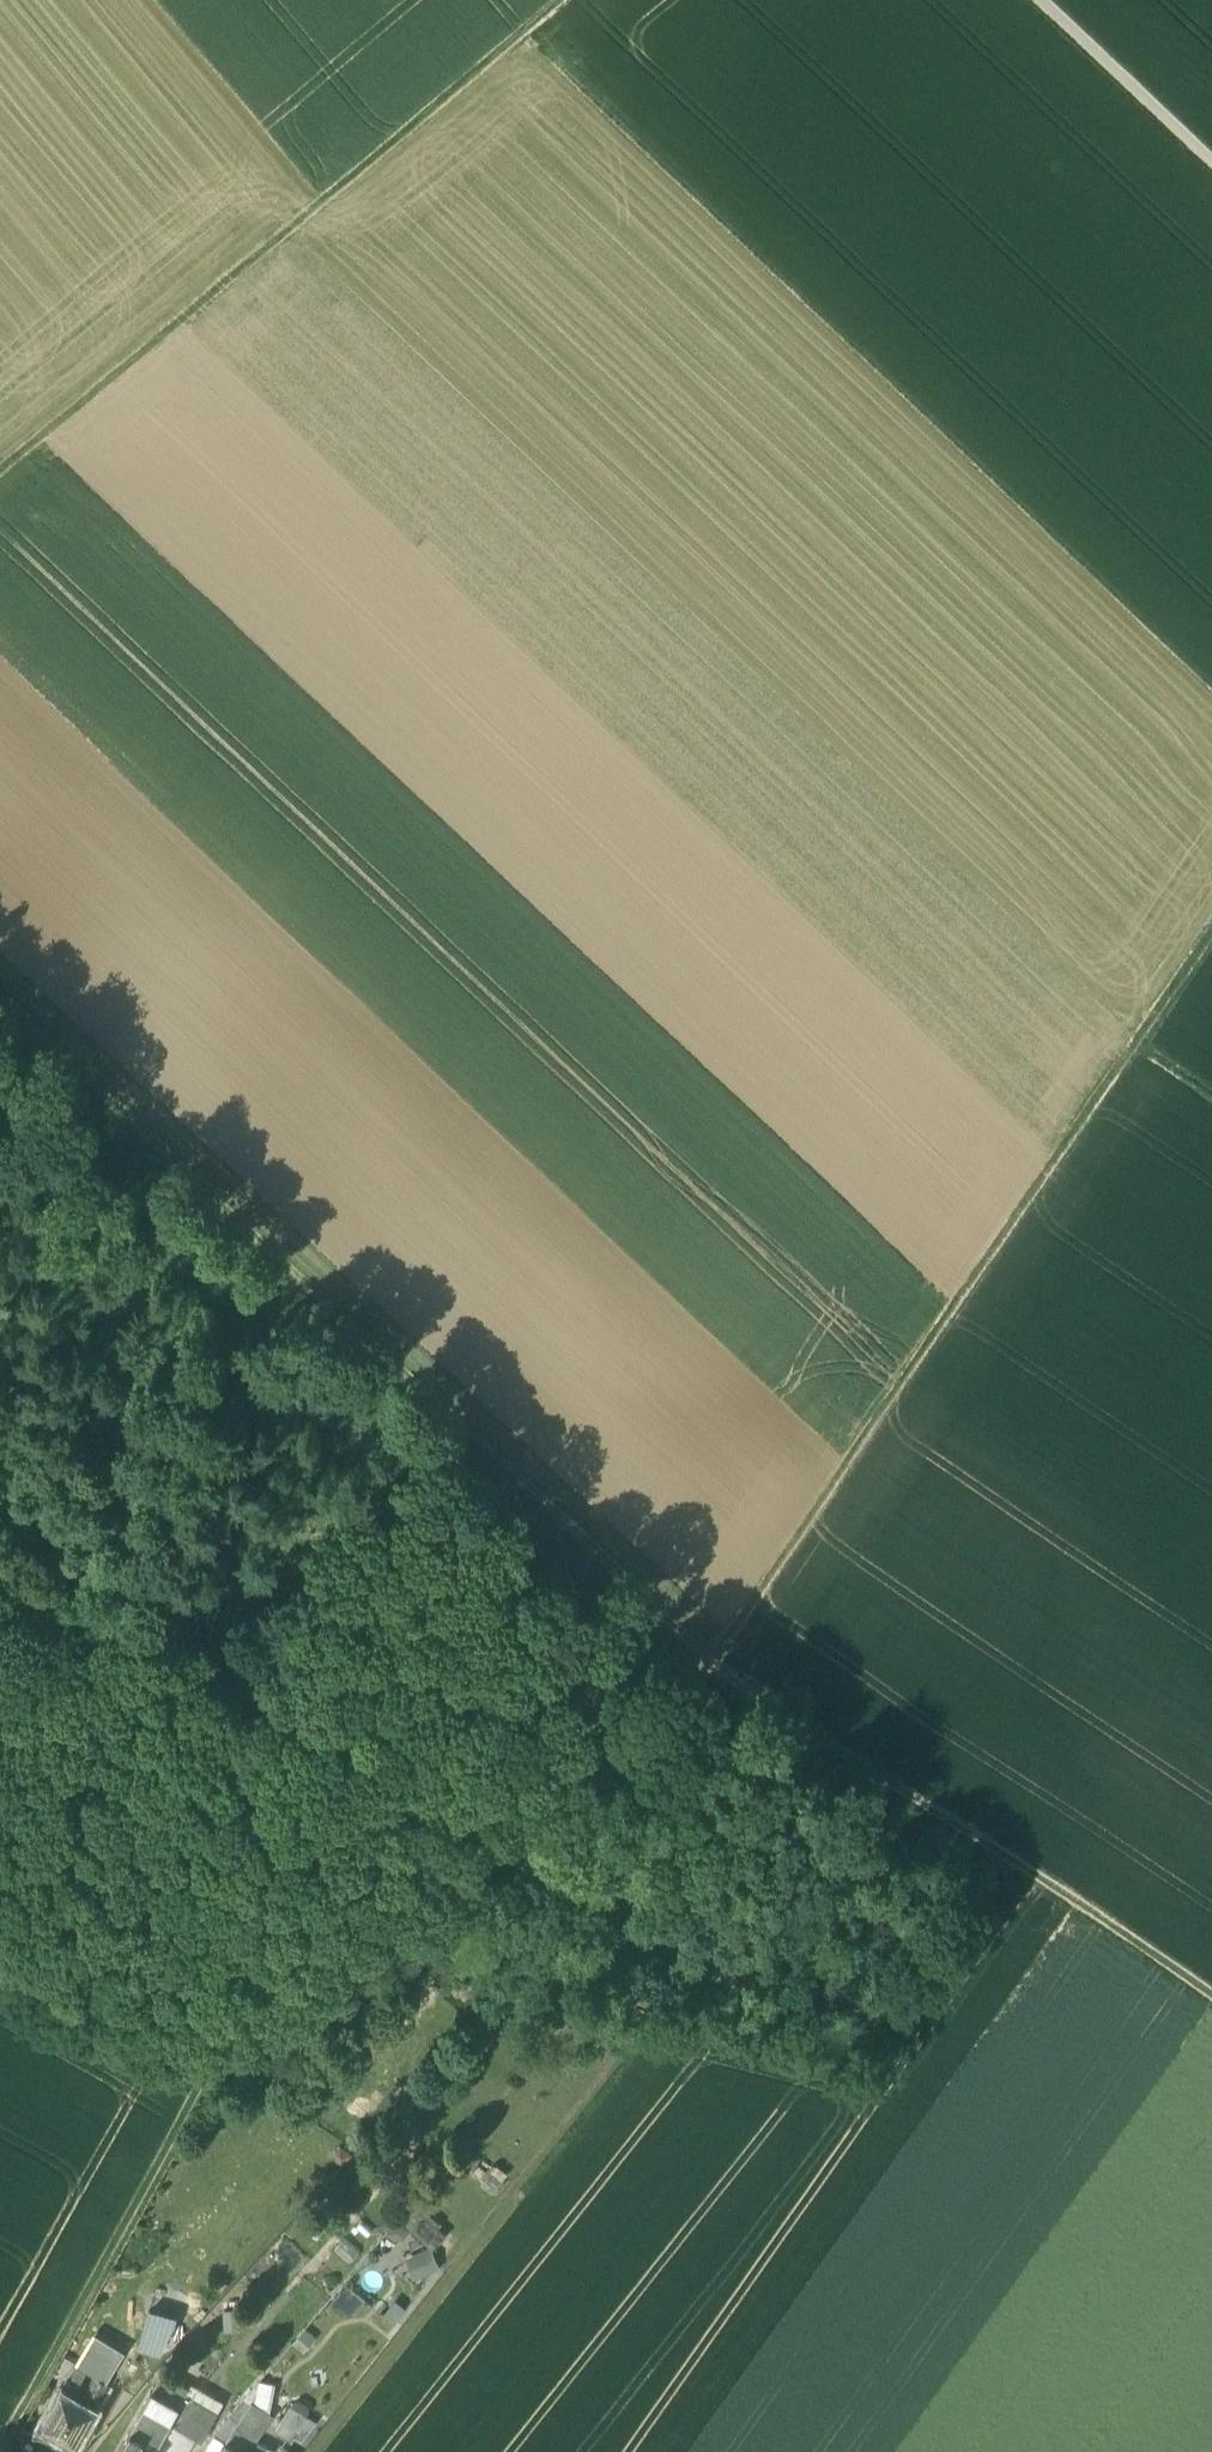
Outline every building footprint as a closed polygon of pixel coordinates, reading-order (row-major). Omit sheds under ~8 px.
[(429,2250),(407,2264),(416,2280),(439,2266),(429,2250)] [(163,2320),(145,2319),(145,2342),(162,2343),(163,2320)] [(123,2356),(92,2338),(78,2362),(87,2368),(95,2373),(108,2380),(123,2356)] [(76,2361),(62,2387),(75,2395),(79,2388),(76,2386),(87,2368),(78,2362),(76,2361)] [(108,2380),(95,2373),(87,2387),(101,2396),(110,2381),(108,2380)] [(75,2395),(62,2387),(43,2420),(76,2439),(80,2434),(90,2416),(95,2406),(75,2395)] [(162,2399),(150,2393),(142,2407),(153,2414),(156,2410),(162,2399)] [(177,2408),(162,2399),(156,2410),(171,2419),(177,2408)] [(233,2427),(227,2439),(250,2451),(264,2451),(267,2446),(254,2439),(271,2414),(251,2401),(233,2427)] [(307,2415),(292,2406),(277,2429),(291,2439),(307,2415)] [(153,2414),(142,2407),(132,2424),(144,2431),(153,2414)] [(90,2416),(80,2434),(87,2438),(97,2421),(90,2416)] [(132,2424),(116,2451),(152,2451),(159,2439),(144,2431),(132,2424)] [(227,2439),(220,2451),(250,2451),(227,2439)]
